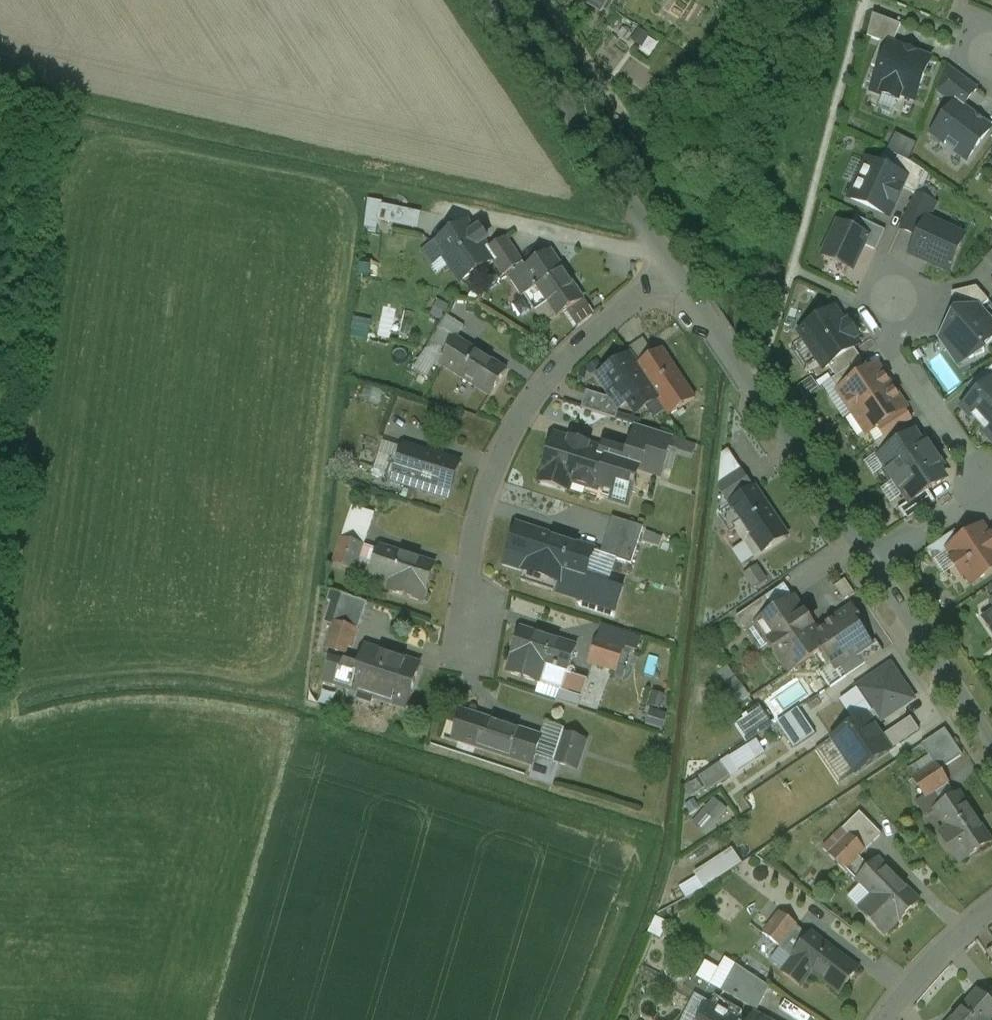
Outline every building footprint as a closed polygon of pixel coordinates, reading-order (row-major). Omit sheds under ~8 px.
[(601,11),(601,12),(609,0),(584,0),(601,11)] [(646,47),(653,31),(617,14),(610,29),(646,47)] [(901,26),(873,16),(868,38),(881,43),(882,42),(893,47),(901,26)] [(893,47),(882,42),(881,43),(872,67),(881,71),(872,92),(899,102),(902,93),(916,98),(931,61),(893,47)] [(977,91),(946,68),(937,92),(955,106),(956,105),(963,110),(977,91)] [(963,110),(956,105),(955,106),(933,135),(968,161),(990,131),(963,110)] [(926,173),(910,163),(899,158),(892,173),(905,179),(901,189),(915,195),(926,173)] [(892,173),(868,162),(851,199),(888,216),(894,204),(895,204),(901,192),(900,192),(901,189),(905,179),(892,173)] [(915,197),(900,229),(920,238),(927,222),(928,222),(936,206),(915,197)] [(370,200),(363,229),(377,232),(379,220),(418,229),(422,212),(370,200)] [(886,232),(856,217),(850,230),(868,238),(864,246),(876,252),(886,232)] [(928,222),(927,222),(920,238),(912,254),(949,271),(964,238),(928,222)] [(467,224),(437,245),(461,282),(494,260),(487,250),(489,249),(485,243),(487,242),(484,236),(479,229),(473,233),(467,224)] [(839,224),(824,257),(853,270),(864,246),(868,238),(850,230),(839,224)] [(491,247),(487,250),(494,260),(504,276),(508,273),(524,296),(536,288),(524,269),(525,268),(506,238),(491,247)] [(583,301),(550,252),(525,268),(524,269),(536,288),(556,317),(557,318),(583,301)] [(556,317),(536,288),(524,296),(543,326),(556,317)] [(977,288),(952,294),(957,313),(977,308),(980,311),(990,302),(977,288)] [(957,313),(942,338),(954,352),(959,347),(971,360),(985,354),(983,349),(991,342),(991,325),(980,311),(977,308),(957,313)] [(844,326),(834,311),(802,332),(808,342),(810,348),(815,355),(820,360),(826,368),(829,366),(855,349),(858,347),(854,341),(858,338),(848,323),(844,326)] [(507,371),(457,339),(448,353),(448,354),(441,365),(442,366),(490,397),(507,371)] [(448,353),(431,343),(422,357),(441,368),(442,366),(441,365),(448,354),(448,353)] [(855,349),(829,366),(837,378),(860,362),(862,361),(855,349)] [(637,367),(658,399),(670,416),(696,399),(663,350),(637,367)] [(630,356),(598,377),(611,396),(619,409),(620,408),(629,402),(637,414),(658,399),(637,367),(630,356)] [(837,378),(832,381),(840,392),(868,374),(860,362),(837,378)] [(868,374),(840,392),(854,413),(892,388),(878,367),(868,374)] [(963,409),(991,441),(991,384),(963,409)] [(892,388),(854,413),(868,434),(877,428),(905,410),(906,409),(892,388)] [(607,398),(587,392),(582,409),(616,420),(620,408),(619,409),(611,396),(607,398)] [(905,410),(877,428),(885,439),(885,440),(906,426),(913,422),(905,410)] [(906,426),(885,440),(885,439),(876,445),(883,456),(913,436),(906,426)] [(672,437),(637,427),(627,459),(625,465),(660,476),(672,437)] [(883,456),(880,458),(886,468),(883,470),(892,484),(935,455),(927,443),(922,447),(914,435),(913,436),(883,456)] [(611,453),(555,436),(540,482),(568,490),(571,481),(603,492),(601,497),(628,505),(633,488),(635,488),(636,484),(611,476),(612,473),(606,471),(609,463),(617,466),(621,464),(623,456),(622,452),(616,451),(611,453)] [(460,464),(404,446),(398,462),(394,476),(392,482),(447,500),(449,493),(450,493),(460,464)] [(398,462),(379,455),(374,469),(394,476),(398,462)] [(935,455),(892,484),(901,496),(904,494),(910,503),(910,504),(929,492),(945,481),(937,470),(942,466),(935,455)] [(788,537),(755,488),(729,505),(732,508),(719,517),(730,535),(736,531),(755,559),(762,554),(763,554),(788,537)] [(910,503),(898,511),(907,523),(936,503),(929,492),(910,504),(910,503)] [(374,514),(352,507),(345,528),(368,535),(374,514)] [(643,528),(613,518),(601,554),(631,564),(643,528)] [(593,550),(517,525),(504,565),(559,583),(556,593),(578,600),(593,555),(593,550)] [(368,535),(345,528),(333,564),(356,571),(368,535)] [(950,550),(951,551),(957,560),(953,563),(963,578),(967,575),(974,585),(991,573),(991,538),(990,540),(982,528),(962,541),(950,550)] [(662,545),(664,535),(647,532),(645,541),(662,545)] [(955,532),(926,552),(933,563),(951,551),(950,550),(962,541),(955,532)] [(436,565),(379,547),(370,576),(392,583),(388,593),(422,604),(426,594),(436,565)] [(367,603),(341,595),(333,622),(358,630),(367,603)] [(766,597),(736,617),(746,632),(758,625),(757,624),(775,611),(766,597)] [(775,611),(757,624),(758,625),(790,673),(823,651),(827,648),(816,632),(794,599),(775,611)] [(851,609),(816,632),(827,648),(823,651),(824,652),(823,659),(828,666),(834,667),(836,669),(840,667),(858,654),(871,646),(871,645),(859,628),(863,625),(851,609)] [(358,630),(333,622),(324,649),(349,657),(358,630)] [(623,634),(601,627),(597,638),(619,645),(623,634)] [(577,647),(520,629),(511,658),(512,658),(507,674),(541,685),(546,669),(565,675),(567,676),(568,675),(577,647)] [(619,645),(597,638),(589,664),(617,673),(625,647),(619,645)] [(871,646),(858,654),(865,664),(866,665),(884,652),(876,641),(871,645),(871,646)] [(420,667),(364,648),(359,664),(344,659),(341,670),(330,666),(325,680),(336,684),(407,708),(420,667)] [(858,654),(840,667),(846,677),(865,664),(858,654)] [(890,668),(858,690),(873,713),(867,717),(874,727),(913,700),(890,668)] [(587,681),(568,675),(567,676),(565,675),(556,703),(578,710),(587,681)] [(747,742),(774,725),(762,705),(735,722),(747,742)] [(669,713),(656,709),(650,727),(663,731),(669,713)] [(798,710),(779,723),(795,748),(815,735),(798,710)] [(542,737),(461,711),(452,741),(532,767),(533,767),(536,757),(542,737)] [(874,727),(867,717),(833,739),(857,773),(890,752),(881,738),(874,727)] [(911,718),(881,738),(890,752),(920,732),(911,718)] [(945,730),(922,745),(940,772),(963,756),(945,730)] [(554,763),(554,764),(559,765),(577,771),(586,741),(564,733),(554,763)] [(554,763),(536,757),(533,767),(532,767),(528,778),(553,786),(559,765),(554,764),(554,763)] [(722,764),(699,779),(708,793),(730,778),(722,764)] [(692,816),(705,834),(737,810),(724,793),(692,816)] [(960,793),(934,810),(967,859),(991,843),(991,841),(960,793)] [(882,835),(860,813),(843,830),(865,852),(882,835)] [(865,852),(843,830),(824,849),(857,882),(870,868),(860,857),(865,852)] [(678,882),(687,896),(743,864),(735,850),(678,882)] [(870,868),(857,882),(873,898),(860,911),(885,936),(898,923),(898,924),(920,902),(878,860),(870,868)] [(798,926),(781,913),(763,935),(780,948),(781,948),(797,927),(798,926)] [(809,937),(797,927),(781,948),(780,948),(792,958),(809,937)] [(858,969),(811,934),(809,937),(792,958),(794,959),(783,973),(800,986),(811,972),(839,994),(858,969)] [(770,988),(737,966),(722,992),(758,1012),(770,988)] [(952,1019),(991,1019),(991,1003),(978,991),(952,1019)] [(743,1013),(716,998),(704,1019),(739,1019),(743,1013)]
